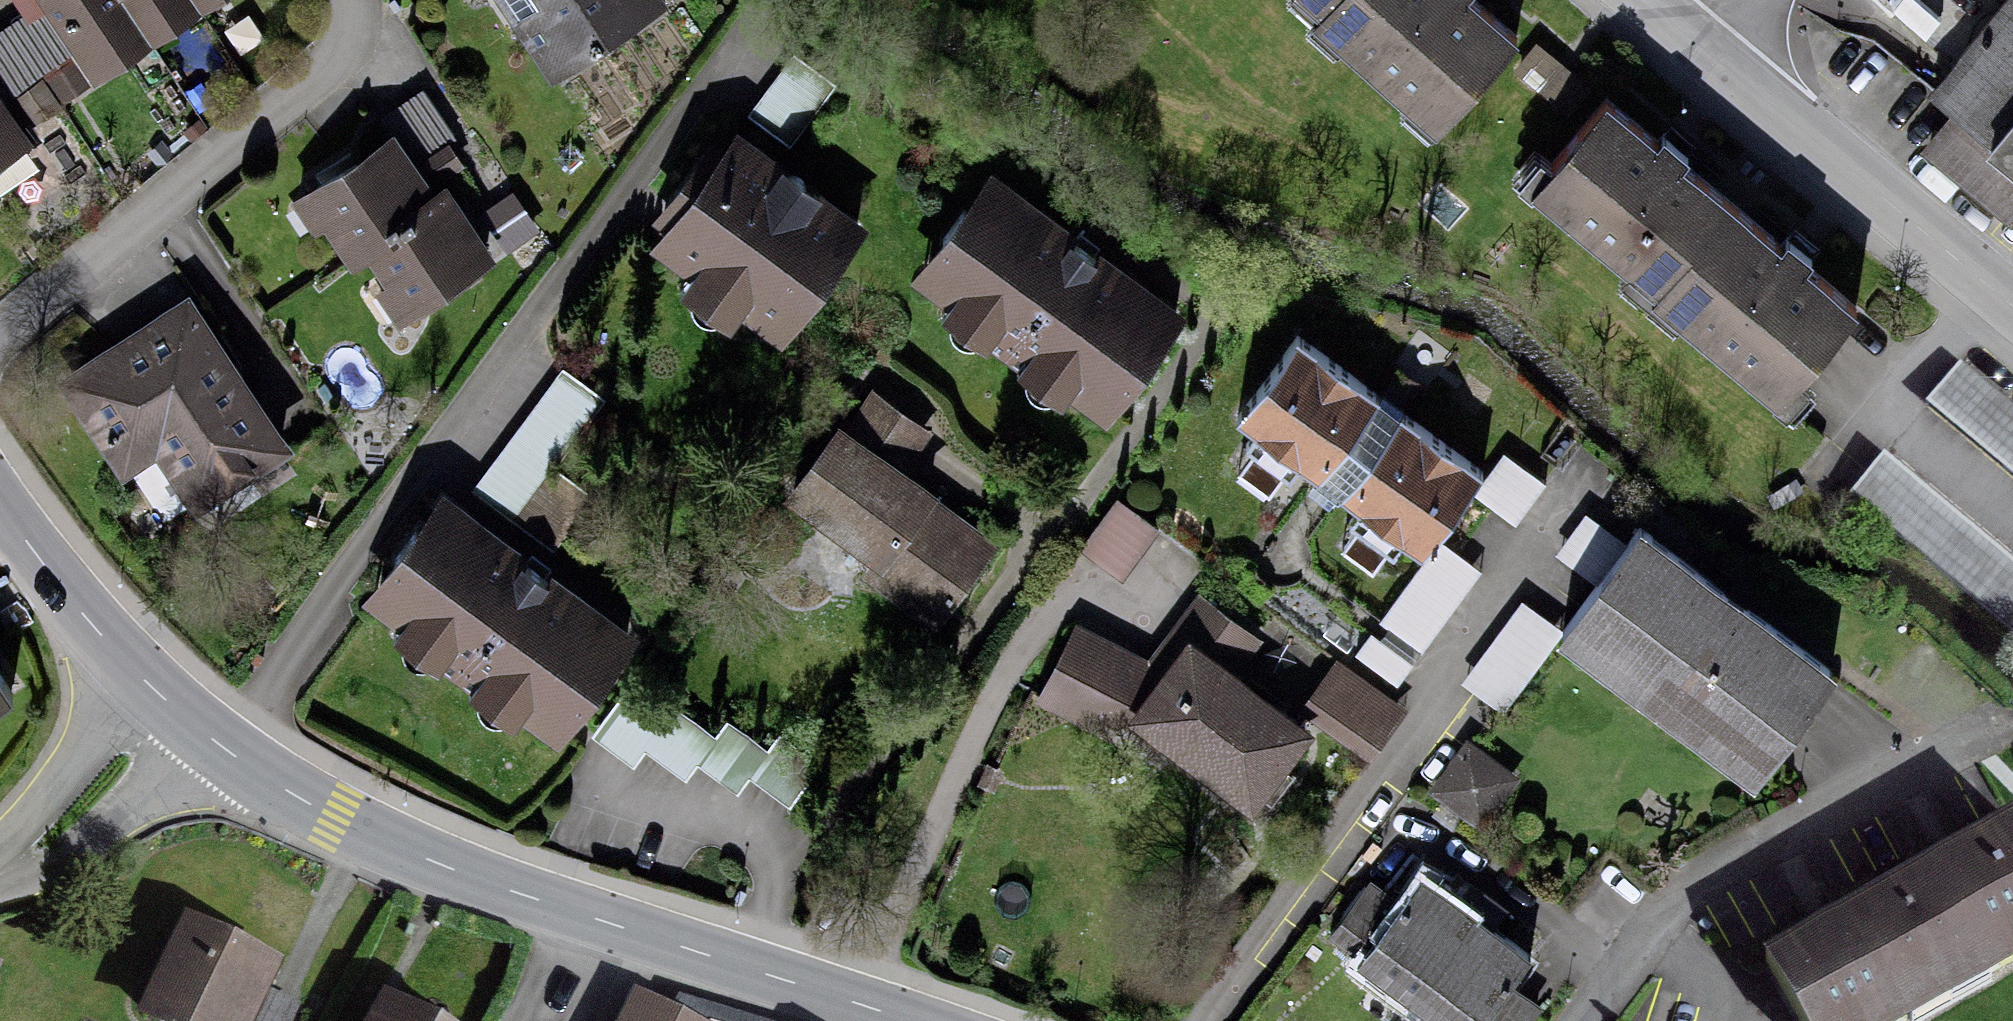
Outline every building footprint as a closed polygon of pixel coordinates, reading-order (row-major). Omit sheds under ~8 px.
[(201,9),(214,0),(44,0),(95,78),(152,42),(201,9)] [(556,80),(666,4),(663,0),(500,0),(556,80)] [(1440,125),(1520,37),(1479,0),(1301,0),(1440,125)] [(1935,91),(1961,112),(1929,149),(2005,213),(2012,203),(2012,0),(2011,0),(1935,91)] [(0,26),(0,87),(27,129),(93,87),(39,2),(0,26)] [(1587,87),(1538,48),(1514,77),(1563,117),(1587,87)] [(835,85),(800,59),(758,116),(793,142),(835,85)] [(29,141),(0,94),(0,159),(29,141)] [(1787,248),(1665,147),(1608,100),(1535,188),(1787,397),(1861,309),(1787,248)] [(362,253),(442,194),(396,131),(297,203),(344,266),(362,253)] [(872,227),(740,132),(698,189),(654,250),(786,346),(872,227)] [(1194,314),(996,168),(912,282),(1110,428),(1194,314)] [(442,194),(362,253),(409,318),(498,254),(450,189),(442,194)] [(187,285),(53,376),(123,479),(154,458),(192,514),(295,444),(187,285)] [(1381,395),(1297,333),(1235,417),(1319,478),(1381,395)] [(1958,367),(1925,407),(2012,480),(2012,412),(1958,367)] [(594,400),(553,371),(469,485),(552,546),(592,492),(549,461),(594,400)] [(936,428),(868,382),(787,499),(870,557),(858,575),(936,628),(1005,527),(912,463),(936,428)] [(1485,472),(1381,395),(1319,478),(1423,555),(1485,472)] [(1545,485),(1505,458),(1476,500),(1516,527),(1545,485)] [(1881,458),(1848,497),(2012,636),(2012,569),(1881,458)] [(649,633),(449,489),(365,605),(564,749),(649,633)] [(1159,531),(1113,496),(1075,544),(1121,580),(1159,531)] [(1625,543),(1584,513),(1552,556),(1594,586),(1625,543)] [(1848,674),(1654,533),(1571,646),(1766,787),(1848,674)] [(1482,570),(1440,539),(1380,620),(1423,651),(1482,570)] [(1147,658),(1074,625),(1036,704),(1121,744),(1132,727),(1258,815),(1318,731),(1239,670),(1261,643),(1194,593),(1147,658)] [(1558,633),(1518,605),(1459,687),(1499,716),(1558,633)] [(1395,701),(1333,657),(1296,708),(1358,753),(1395,701)] [(15,691),(0,669),(0,702),(15,691)] [(637,708),(604,750),(630,770),(643,753),(685,786),(701,766),(740,797),(756,776),(791,803),(826,758),(787,727),(769,749),(732,720),(717,739),(676,707),(661,726),(637,708)] [(1512,778),(1465,745),(1435,788),(1481,820),(1512,778)] [(1892,903),(1839,932),(1775,966),(1805,1020),(1898,1020),(2012,959),(2012,838),(1958,868),(1892,903)] [(1407,994),(1442,1020),(1537,1020),(1541,1015),(1508,989),(1535,954),(1488,919),(1473,907),(1453,893),(1427,872),(1400,907),(1371,884),(1331,936),(1407,994)] [(286,962),(182,912),(134,1010),(155,1020),(257,1020),(286,962)] [(639,998),(626,1020),(682,1020),(639,998)]
